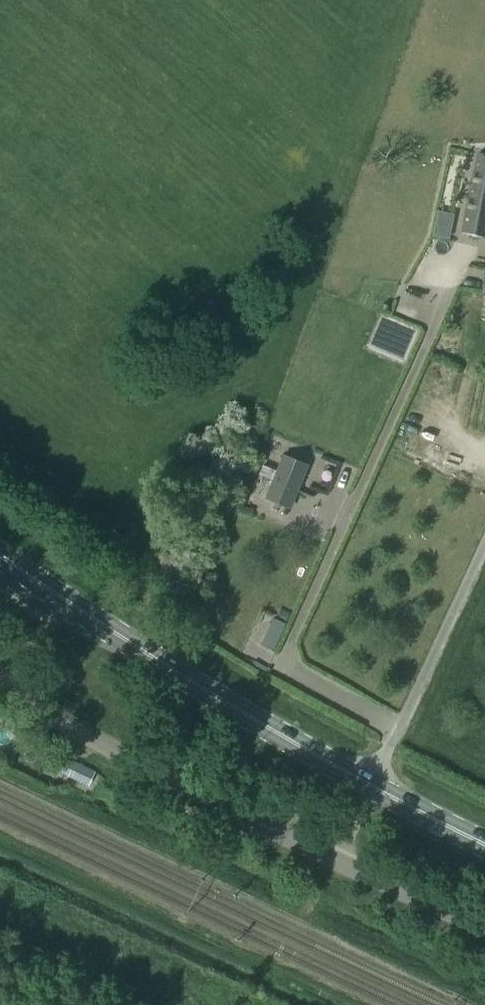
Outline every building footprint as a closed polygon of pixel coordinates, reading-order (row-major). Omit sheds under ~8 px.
[(463,232),(484,237),(484,153),(480,152),(463,232)] [(435,234),(451,236),(453,211),(437,210),(435,234)] [(285,455),(284,455),(268,496),(291,506),(308,465),(285,455)] [(276,648),(286,621),(274,616),(263,643),(276,648)] [(75,779),(87,785),(84,793),(83,794),(92,799),(98,786),(103,776),(81,766),(79,765),(73,778),(75,779)]
